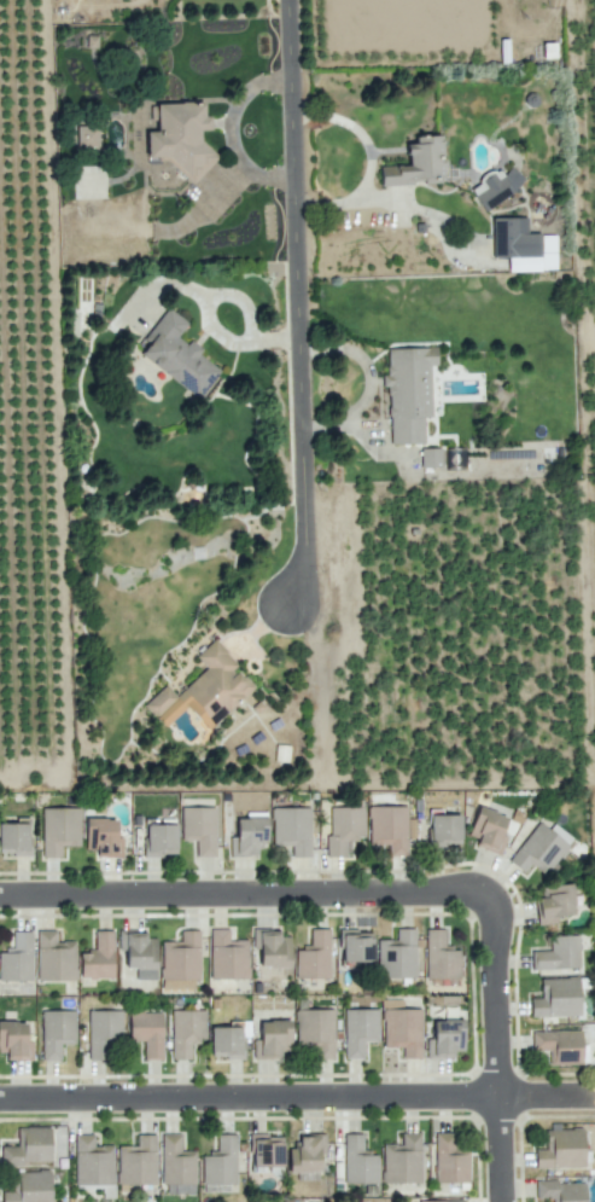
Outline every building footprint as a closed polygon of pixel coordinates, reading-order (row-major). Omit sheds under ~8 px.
[(158,106),(158,133),(147,134),(148,159),(169,158),(193,181),(214,158),(200,146),(200,133),(211,132),(211,118),(205,118),(205,105),(158,106)] [(77,148),(99,146),(98,124),(76,125),(77,148)] [(381,184),(424,183),(443,182),(442,138),(406,139),(407,165),(380,166),(381,184)] [(469,185),(482,208),(524,186),(514,167),(500,175),(498,170),(469,185)] [(556,234),(526,234),(526,217),(492,218),(493,257),(508,256),(508,271),(556,270),(556,234)] [(168,309),(189,326),(179,341),(187,347),(189,344),(200,353),(198,358),(217,372),(197,397),(141,355),(146,349),(141,344),(168,309)] [(389,444),(424,443),(423,417),(431,417),(430,366),(437,365),(436,347),(387,348),(387,374),(382,374),(382,386),(388,386),(389,444)] [(421,467),(441,467),(440,448),(420,448),(421,467)] [(466,448),(447,448),(446,469),(465,470),(466,448)] [(197,658),(215,641),(239,667),(235,670),(252,689),(210,728),(188,705),(165,727),(146,707),(167,687),(176,697),(208,669),(197,658)] [(290,745),(276,745),(275,761),(289,762),(290,745)] [(388,856),(407,856),(406,806),(368,806),(369,845),(388,845),(388,856)] [(215,857),(215,807),(181,807),(181,840),(196,840),(196,857),(215,857)] [(309,807),(272,808),(272,846),(292,845),(292,857),(310,857),(309,807)] [(363,807),(330,807),(330,836),(326,836),(326,857),(350,856),(350,839),(364,839),(363,807)] [(475,847),(498,854),(509,817),(477,807),(469,834),(478,837),(475,847)] [(80,846),(80,808),(42,808),(41,857),(60,857),(61,846),(80,846)] [(460,846),(460,815),(429,815),(429,845),(460,846)] [(13,851),(13,856),(30,856),(29,818),(15,818),(15,823),(0,823),(0,852),(13,851)] [(85,849),(96,849),(96,856),(122,857),(122,837),(116,837),(116,818),(85,818),(85,849)] [(229,855),(256,856),(256,842),(267,843),(267,818),(236,818),(236,835),(230,835),(229,855)] [(530,864),(542,875),(574,840),(554,823),(548,830),(540,823),(507,859),(522,873),(530,864)] [(145,824),(145,856),(176,855),(175,824),(145,824)] [(540,924),(557,922),(557,916),(574,914),(571,884),(536,888),(540,924)] [(377,940),(378,978),(415,977),(414,928),(396,928),(396,939),(377,940)] [(211,979),(248,978),(248,939),(229,939),(229,929),(210,929),(211,979)] [(279,936),(279,929),(253,929),(252,955),(259,955),(259,967),(290,967),(291,936),(279,936)] [(328,929),(310,929),(310,947),(295,948),(296,978),(330,977),(328,929)] [(446,929),(425,929),(426,979),(460,978),(460,950),(446,950),(446,929)] [(74,941),(56,941),(56,930),(37,930),(37,980),(75,980),(74,941)] [(113,978),(114,930),(95,930),(94,951),(80,951),(80,977),(113,978)] [(156,979),(156,938),(145,938),(145,930),(119,930),(119,950),(125,950),(125,968),(136,968),(136,979),(156,979)] [(199,988),(198,930),(180,930),(180,941),(161,941),(161,989),(199,988)] [(341,962),(372,961),(372,930),(340,931),(341,962)] [(32,980),(31,931),(12,931),(13,950),(0,950),(0,981),(32,980)] [(531,951),(531,969),(579,968),(578,935),(550,935),(550,950),(531,951)] [(530,1017),(580,1016),(579,977),(540,978),(541,997),(530,998),(530,1017)] [(421,1058),(420,1008),(402,1009),(402,1000),(392,1000),(392,1008),(382,1008),(383,1047),(402,1047),(402,1059),(421,1058)] [(377,1008),(344,1009),(345,1059),(363,1059),(363,1042),(378,1042),(377,1008)] [(334,1009),(296,1009),(296,1058),(334,1058),(334,1009)] [(75,1044),(74,1010),(41,1011),(42,1060),(60,1060),(60,1044),(75,1044)] [(122,1010),(87,1010),(88,1060),(107,1059),(106,1041),(123,1041),(122,1010)] [(171,1059),(190,1059),(190,1041),(205,1041),(205,1010),(170,1010),(171,1059)] [(143,1059),(161,1060),(163,1012),(129,1011),(129,1041),(144,1041),(143,1059)] [(463,1050),(464,1020),(433,1019),(433,1037),(426,1037),(426,1057),(453,1058),(453,1050),(463,1050)] [(290,1021),(257,1020),(256,1057),(279,1058),(280,1046),(290,1046),(290,1021)] [(6,1052),(6,1060),(32,1061),(33,1041),(25,1040),(26,1022),(0,1021),(0,1051),(6,1052)] [(242,1057),(241,1026),(210,1027),(211,1058),(242,1057)] [(581,1030),(531,1031),(532,1050),(548,1050),(549,1065),(582,1064),(581,1030)] [(0,1146),(1,1164),(51,1163),(50,1127),(17,1127),(17,1146),(0,1146)] [(545,1149),(535,1149),(535,1169),(584,1168),(583,1127),(553,1127),(553,1130),(545,1130),(545,1149)] [(343,1133),(344,1184),(377,1183),(377,1152),(362,1152),(362,1133),(343,1133)] [(382,1183),(421,1182),(420,1133),(401,1133),(401,1144),(382,1144),(382,1183)] [(435,1182),(469,1182),(468,1145),(457,1145),(457,1133),(434,1133),(435,1182)] [(75,1185),(114,1184),(113,1146),(93,1146),(93,1134),(74,1135),(75,1185)] [(155,1184),(156,1135),(137,1134),(136,1146),(117,1146),(116,1183),(155,1184)] [(195,1184),(195,1151),(180,1151),(180,1134),(161,1134),(161,1184),(195,1184)] [(235,1134),(217,1134),(217,1153),(202,1153),(202,1184),(236,1184),(235,1134)] [(288,1173),(297,1172),(297,1180),(319,1180),(318,1150),(324,1150),(324,1134),(298,1134),(298,1148),(287,1148),(288,1173)] [(283,1135),(251,1135),(251,1167),(282,1167),(283,1135)] [(13,1171),(13,1191),(2,1191),(2,1201),(51,1201),(51,1171),(13,1171)] [(585,1181),(535,1182),(535,1199),(552,1199),(553,1201),(585,1201),(585,1181)]
